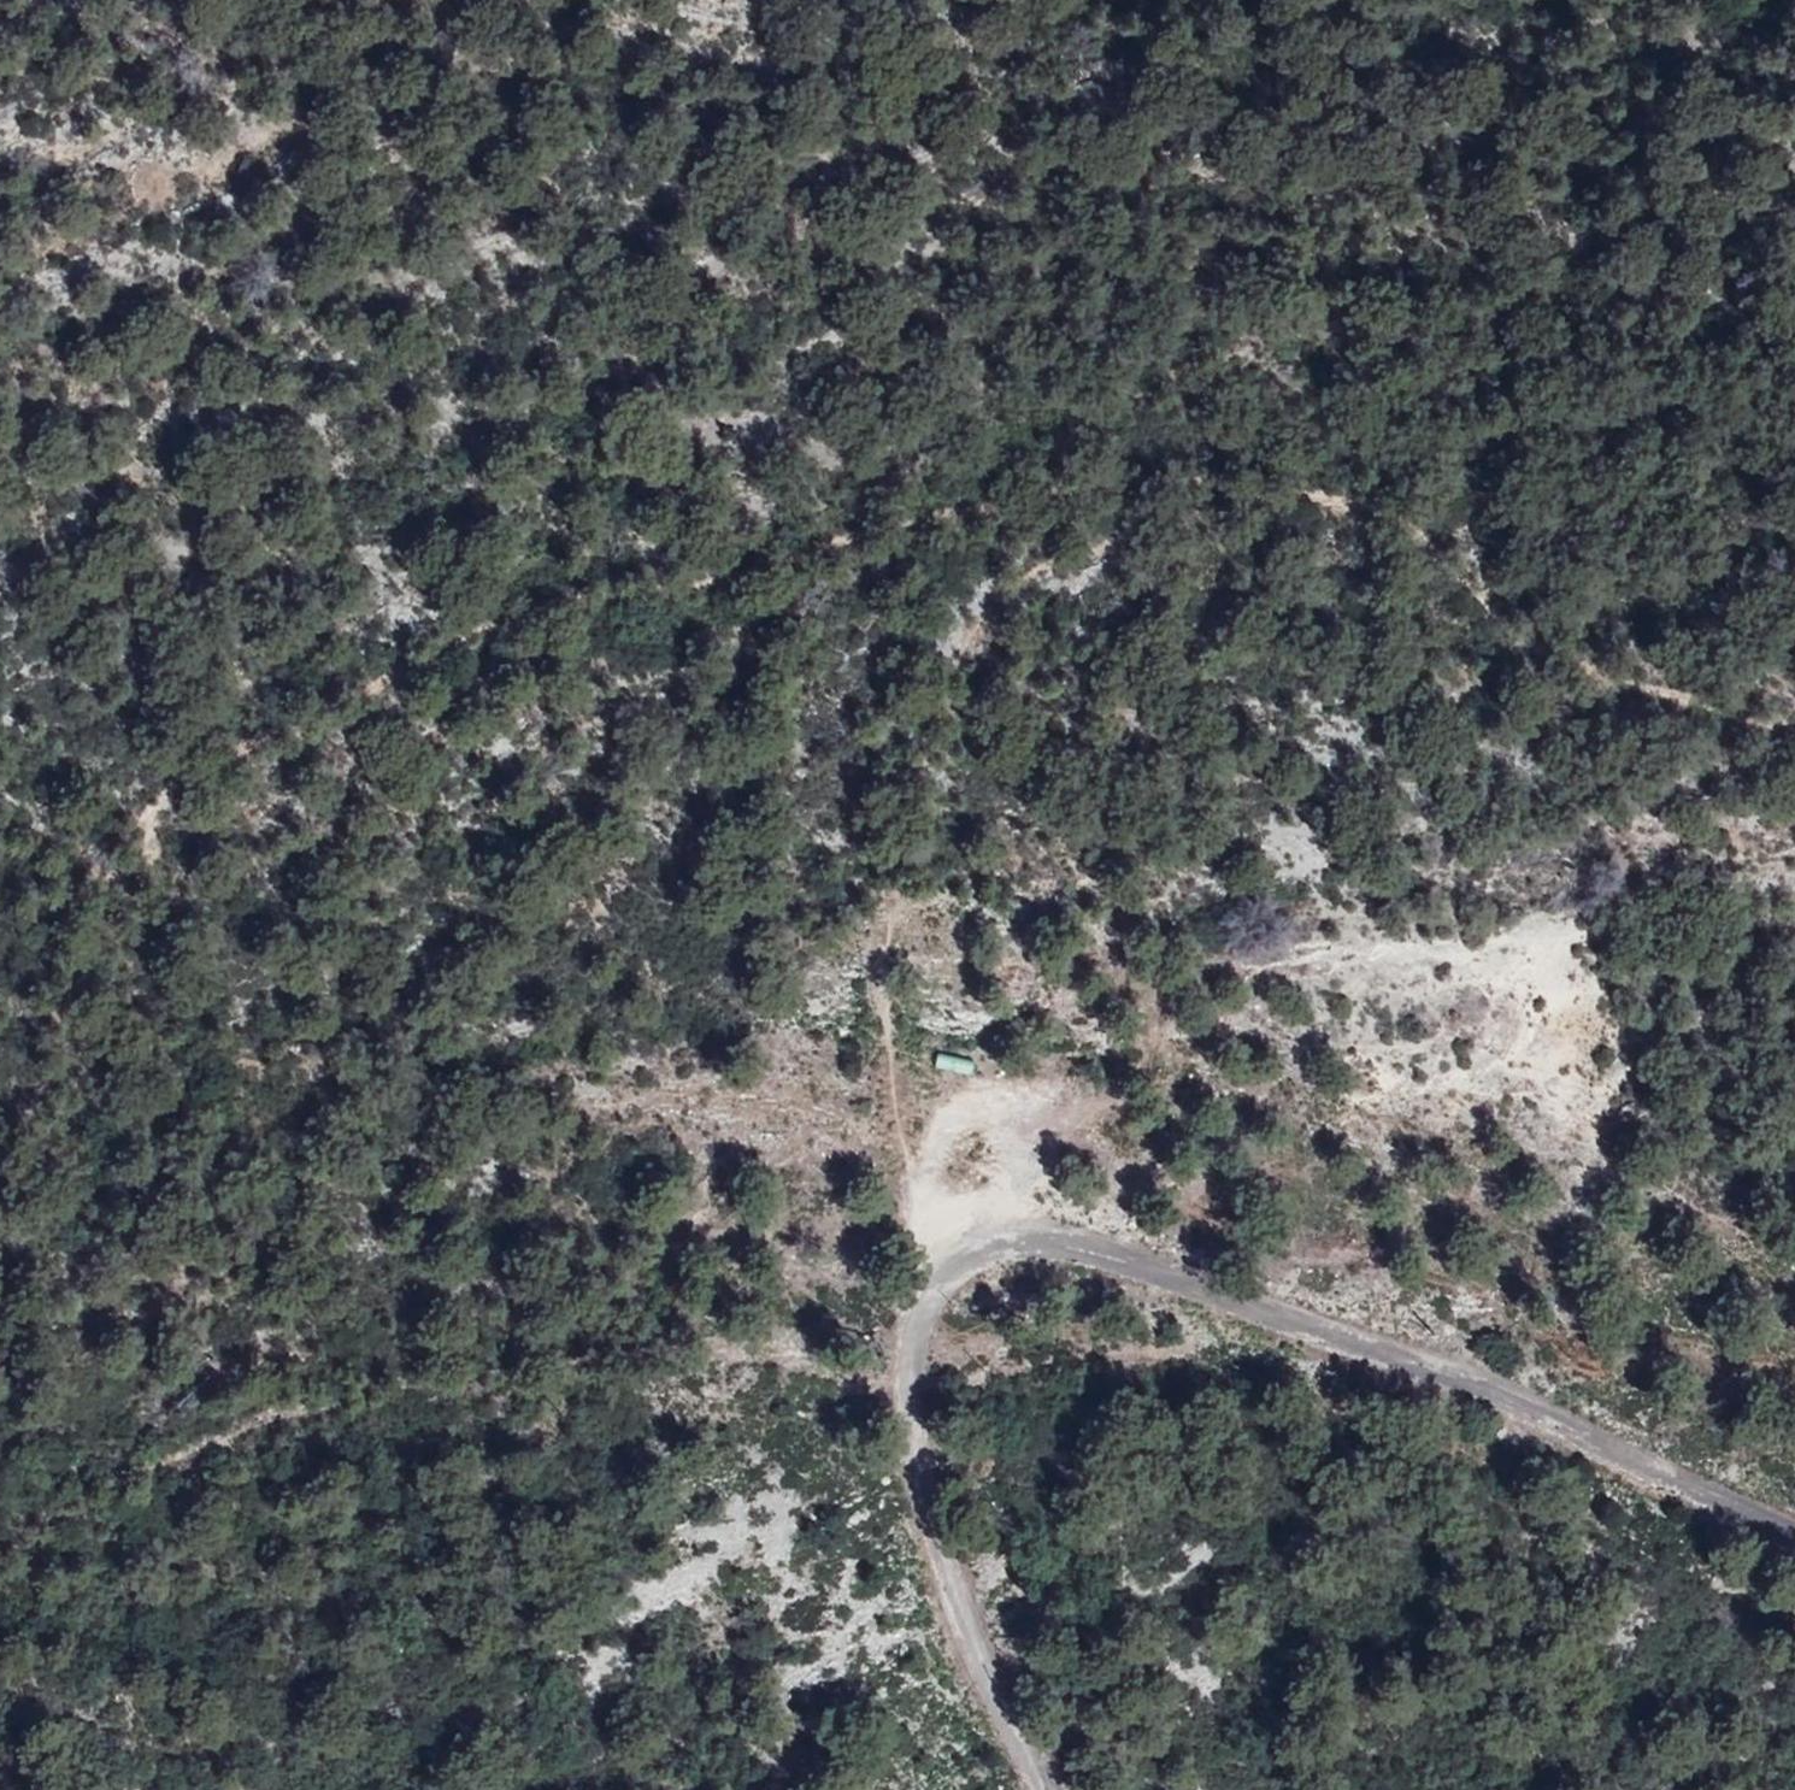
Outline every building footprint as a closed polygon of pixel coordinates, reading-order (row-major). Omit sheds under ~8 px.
[(936,1054),(934,1067),(970,1070),(971,1058),(936,1054)]
